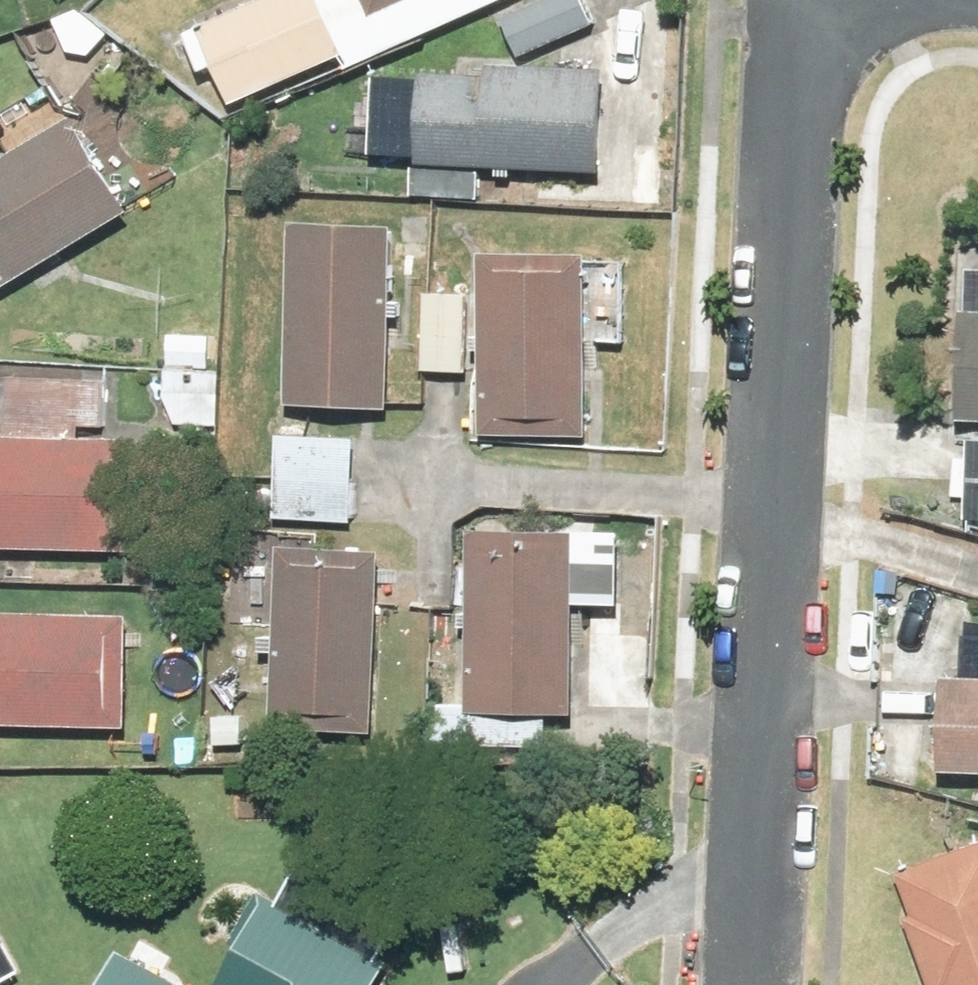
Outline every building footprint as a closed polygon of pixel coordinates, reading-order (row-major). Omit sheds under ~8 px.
[(86,0),(50,0),(34,17),(77,56),(109,21),(86,0)] [(186,8),(217,95),(335,53),(339,64),(425,33),(413,0),(208,0),(186,8)] [(508,46),(589,12),(584,0),(490,0),(508,46)] [(600,57),(480,48),(478,62),(363,58),(357,140),(404,144),(401,177),(476,183),(478,153),(592,161),(600,57)] [(66,106),(0,144),(0,274),(123,203),(66,106)] [(382,209),(287,204),(276,383),(372,389),(382,209)] [(586,235),(477,229),(466,425),(575,431),(586,235)] [(970,252),(967,295),(956,294),(948,405),(977,407),(977,253),(970,252)] [(458,277),(419,274),(414,358),(453,360),(458,277)] [(201,355),(203,323),(161,321),(156,409),(208,412),(211,356),(201,355)] [(103,422),(104,371),(0,369),(0,531),(118,533),(120,422),(103,422)] [(350,424),(272,420),(268,499),(346,503),(350,424)] [(549,736),(550,698),(568,698),(572,516),(467,513),(465,592),(424,591),(421,732),(549,736)] [(377,532),(275,531),(272,716),(374,718),(377,532)] [(0,598),(0,706),(122,711),(126,602),(0,598)] [(939,661),(935,756),(977,758),(977,663),(939,661)] [(889,861),(932,984),(977,984),(977,830),(889,861)] [(388,940),(270,881),(218,984),(365,984),(388,940)]
